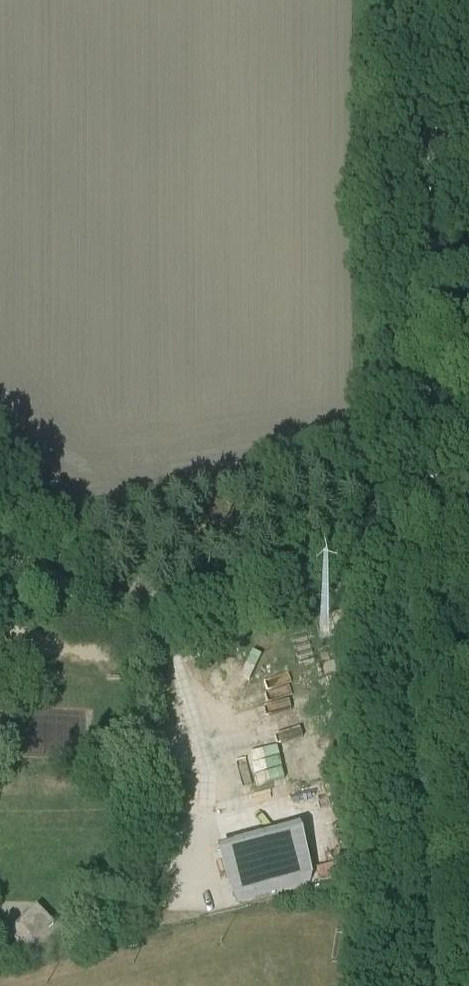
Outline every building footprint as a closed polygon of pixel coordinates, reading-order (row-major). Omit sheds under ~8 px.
[(298,832),(219,853),(231,902),(311,881),(298,832)] [(26,953),(54,925),(36,907),(8,935),(26,953)]
